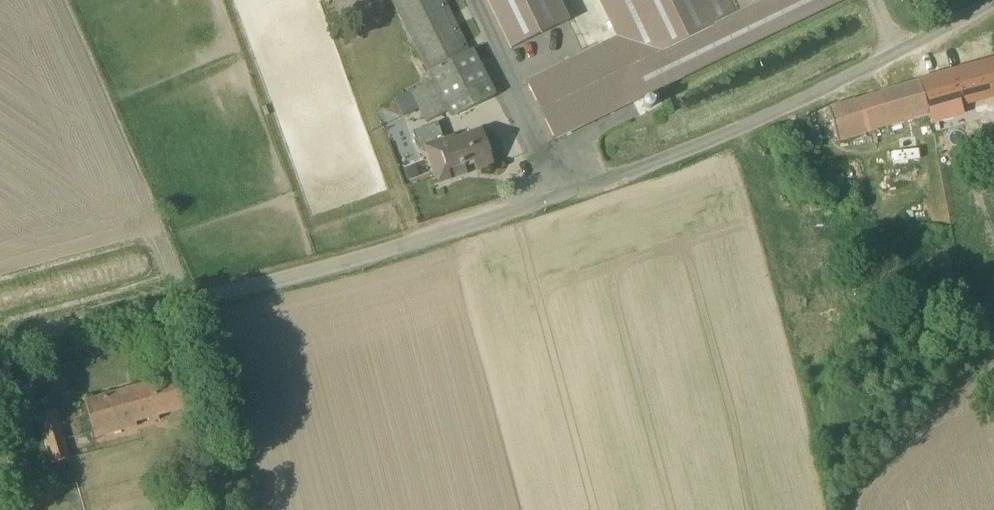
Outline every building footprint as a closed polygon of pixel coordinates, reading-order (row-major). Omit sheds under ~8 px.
[(472,51),(469,52),(443,0),(389,0),(426,74),(426,75),(430,83),(392,101),(402,119),(417,111),(424,125),(446,114),(449,119),(494,96),(495,95),(472,51)] [(556,0),(486,0),(509,49),(566,22),(556,0)] [(616,40),(527,84),(552,139),(838,0),(597,0),(616,40)] [(916,10),(926,5),(924,0),(910,0),(916,10)] [(918,81),(927,112),(959,102),(961,107),(984,101),(988,115),(993,114),(993,60),(918,81)] [(890,123),(927,112),(917,82),(827,109),(837,143),(891,128),(890,123)] [(412,133),(418,150),(423,148),(436,186),(466,175),(462,165),(472,162),(475,172),(492,166),(479,130),(453,139),(452,136),(441,140),(436,125),(412,133)] [(978,127),(955,129),(957,155),(981,152),(978,127)] [(205,393),(201,380),(189,383),(186,374),(84,403),(94,439),(135,428),(134,424),(152,420),(153,423),(158,421),(157,418),(195,407),(193,397),(205,393)] [(68,461),(54,411),(36,416),(50,466),(68,461)]
